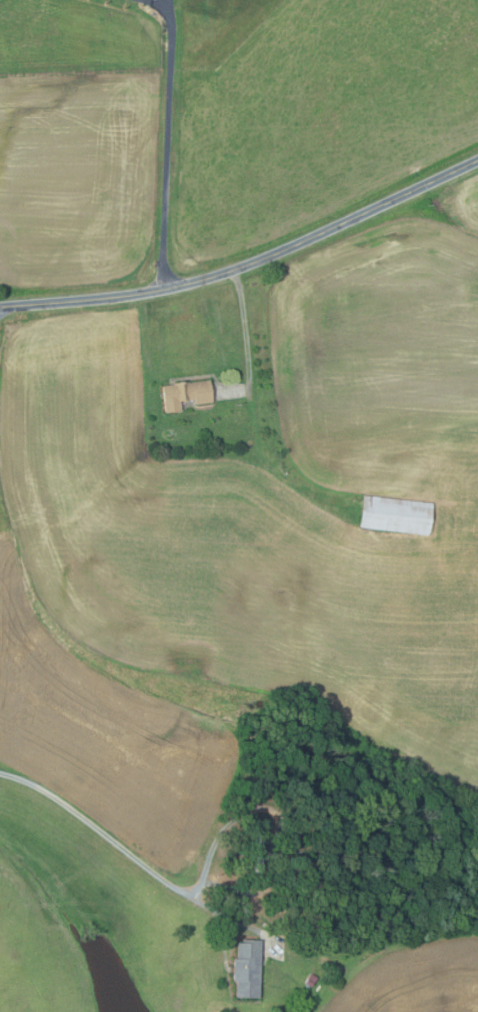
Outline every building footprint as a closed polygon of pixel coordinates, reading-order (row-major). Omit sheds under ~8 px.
[(166,412),(163,385),(211,380),(214,402),(196,404),(196,400),(181,401),(182,410),(166,412)] [(431,535),(361,527),(365,495),(435,503),(431,535)] [(261,998),(238,998),(238,982),(235,982),(235,958),(238,959),(239,943),(243,943),(243,940),(262,940),(261,998)] [(313,987),(306,982),(312,973),(319,978),(313,987)] [(305,999),(299,994),(302,989),(309,994),(305,999)]
